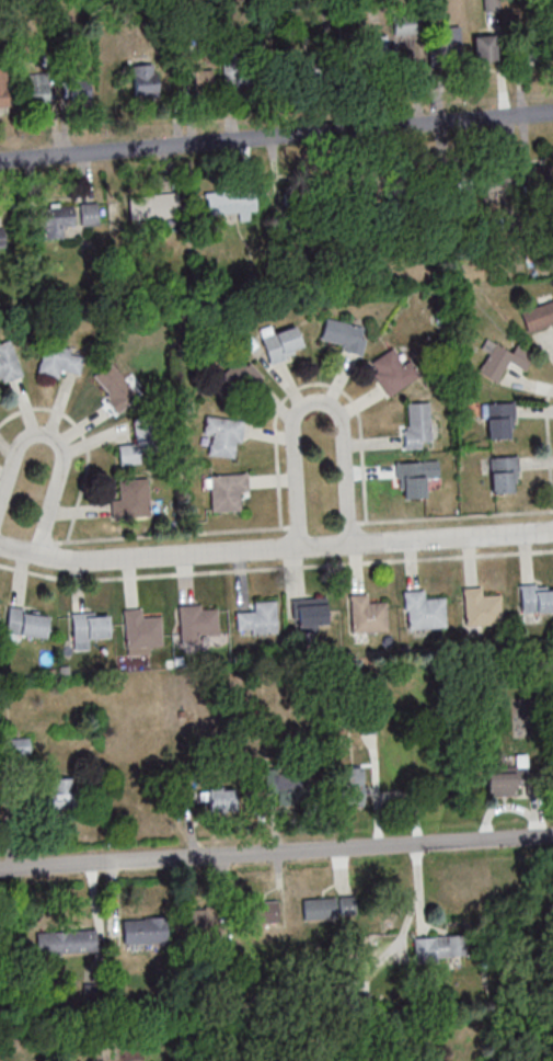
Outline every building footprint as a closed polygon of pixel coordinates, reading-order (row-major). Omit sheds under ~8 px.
[(462,57),(462,29),(430,29),(430,57),(462,57)] [(495,63),(495,34),(475,34),(475,63),(495,63)] [(399,35),(371,35),(371,65),(399,65),(399,35)] [(548,63),(548,35),(523,35),(523,63),(548,63)] [(188,55),(188,86),(328,84),(327,53),(188,55)] [(158,95),(158,64),(135,64),(135,95),(158,95)] [(0,67),(0,107),(9,107),(9,67),(0,67)] [(30,77),(30,101),(50,102),(51,77),(30,77)] [(71,77),(71,100),(91,100),(91,77),(71,77)] [(459,194),(461,225),(508,222),(506,186),(509,185),(508,171),(491,172),(492,192),(459,194)] [(207,192),(207,215),(257,214),(256,191),(207,192)] [(131,221),(180,217),(178,193),(129,197),(131,221)] [(98,201),(80,202),(81,225),(99,224),(98,201)] [(40,204),(40,238),(63,238),(63,226),(74,226),(74,204),(40,204)] [(527,327),(551,318),(552,324),(552,299),(521,310),(527,327)] [(368,327),(326,318),(321,344),(362,354),(368,327)] [(270,362),(305,352),(296,323),(262,333),(270,362)] [(12,342),(0,346),(0,382),(22,376),(12,342)] [(38,373),(61,379),(63,370),(79,374),(84,352),(46,343),(38,373)] [(492,343),(510,354),(517,344),(532,353),(521,370),(510,364),(498,385),(475,372),(492,343)] [(370,361),(384,395),(412,383),(397,349),(370,361)] [(262,374),(242,355),(217,380),(237,399),(262,374)] [(93,379),(120,409),(139,393),(111,362),(93,379)] [(486,401),(487,440),(516,438),(514,400),(486,401)] [(404,403),(426,401),(429,440),(418,441),(419,447),(402,449),(400,430),(403,430),(403,425),(406,425),(404,403)] [(203,414),(241,420),(238,441),(232,441),(230,457),(205,454),(208,435),(200,434),(203,414)] [(120,464),(156,462),(153,420),(134,422),(135,444),(119,444),(120,464)] [(487,457),(489,495),(512,493),(512,480),(518,479),(516,455),(487,457)] [(399,462),(399,498),(426,498),(426,480),(439,480),(438,461),(399,462)] [(207,475),(244,472),(245,490),(237,490),(238,510),(209,512),(207,475)] [(112,499),(112,518),(150,517),(149,480),(120,481),(120,499),(112,499)] [(518,612),(552,609),(552,589),(543,589),(543,585),(532,585),(532,583),(516,584),(518,612)] [(459,586),(477,585),(477,594),(497,593),(499,624),(462,626),(459,586)] [(400,590),(419,589),(420,597),(440,596),(442,626),(402,629),(400,590)] [(345,593),(364,592),(364,601),(383,600),(384,630),(348,632),(345,593)] [(294,598),(295,631),(327,630),(326,598),(294,598)] [(237,613),(238,634),(277,634),(277,601),(255,602),(255,612),(237,613)] [(175,605),(194,604),(195,613),(214,612),(216,642),(178,644),(175,605)] [(6,633),(46,638),(50,612),(10,606),(6,633)] [(120,609),(138,608),(139,617),(158,616),(160,646),(123,648),(120,609)] [(109,638),(109,612),(73,613),(73,649),(90,649),(90,638),(109,638)] [(33,755),(33,740),(11,740),(11,755),(33,755)] [(488,795),(529,795),(529,755),(517,755),(517,768),(505,768),(504,754),(488,754),(488,795)] [(345,768),(345,803),(365,803),(365,768),(345,768)] [(73,808),(73,778),(52,778),(52,808),(73,808)] [(311,785),(277,785),(277,806),(311,806),(311,785)] [(209,809),(240,809),(240,789),(201,789),(201,801),(209,801),(209,809)] [(300,899),(352,895),(353,914),(334,915),(334,916),(301,920),(300,899)] [(278,922),(278,901),(251,901),(251,922),(278,922)] [(218,907),(189,907),(189,928),(218,928),(218,907)] [(166,919),(123,919),(123,943),(166,943),(166,919)] [(96,952),(96,930),(37,931),(37,953),(96,952)] [(415,959),(471,957),(471,935),(414,937),(415,959)]
